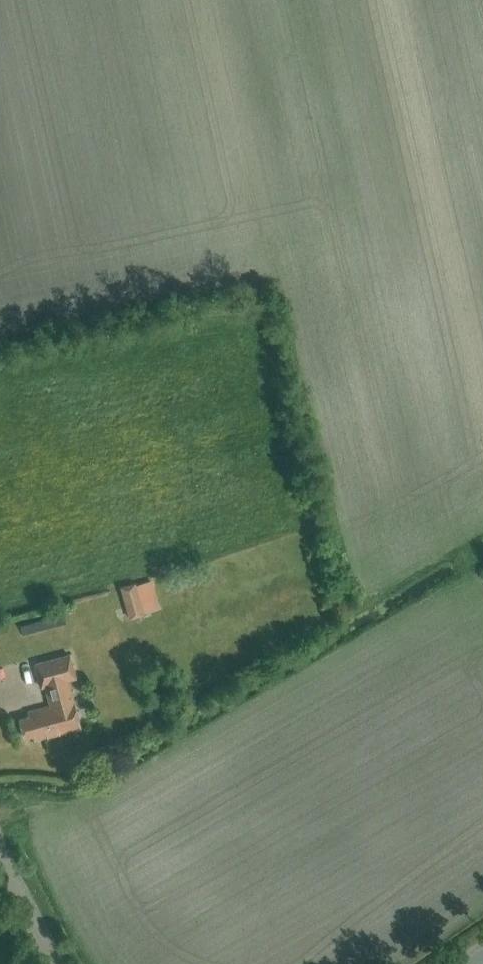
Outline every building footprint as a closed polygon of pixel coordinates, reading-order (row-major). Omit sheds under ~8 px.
[(134,582),(119,586),(129,619),(144,614),(141,605),(143,604),(139,591),(137,591),(134,582)] [(20,720),(24,738),(34,736),(35,741),(82,728),(69,680),(76,678),(70,654),(35,664),(42,687),(45,686),(51,706),(28,712),(29,717),(20,720)]
